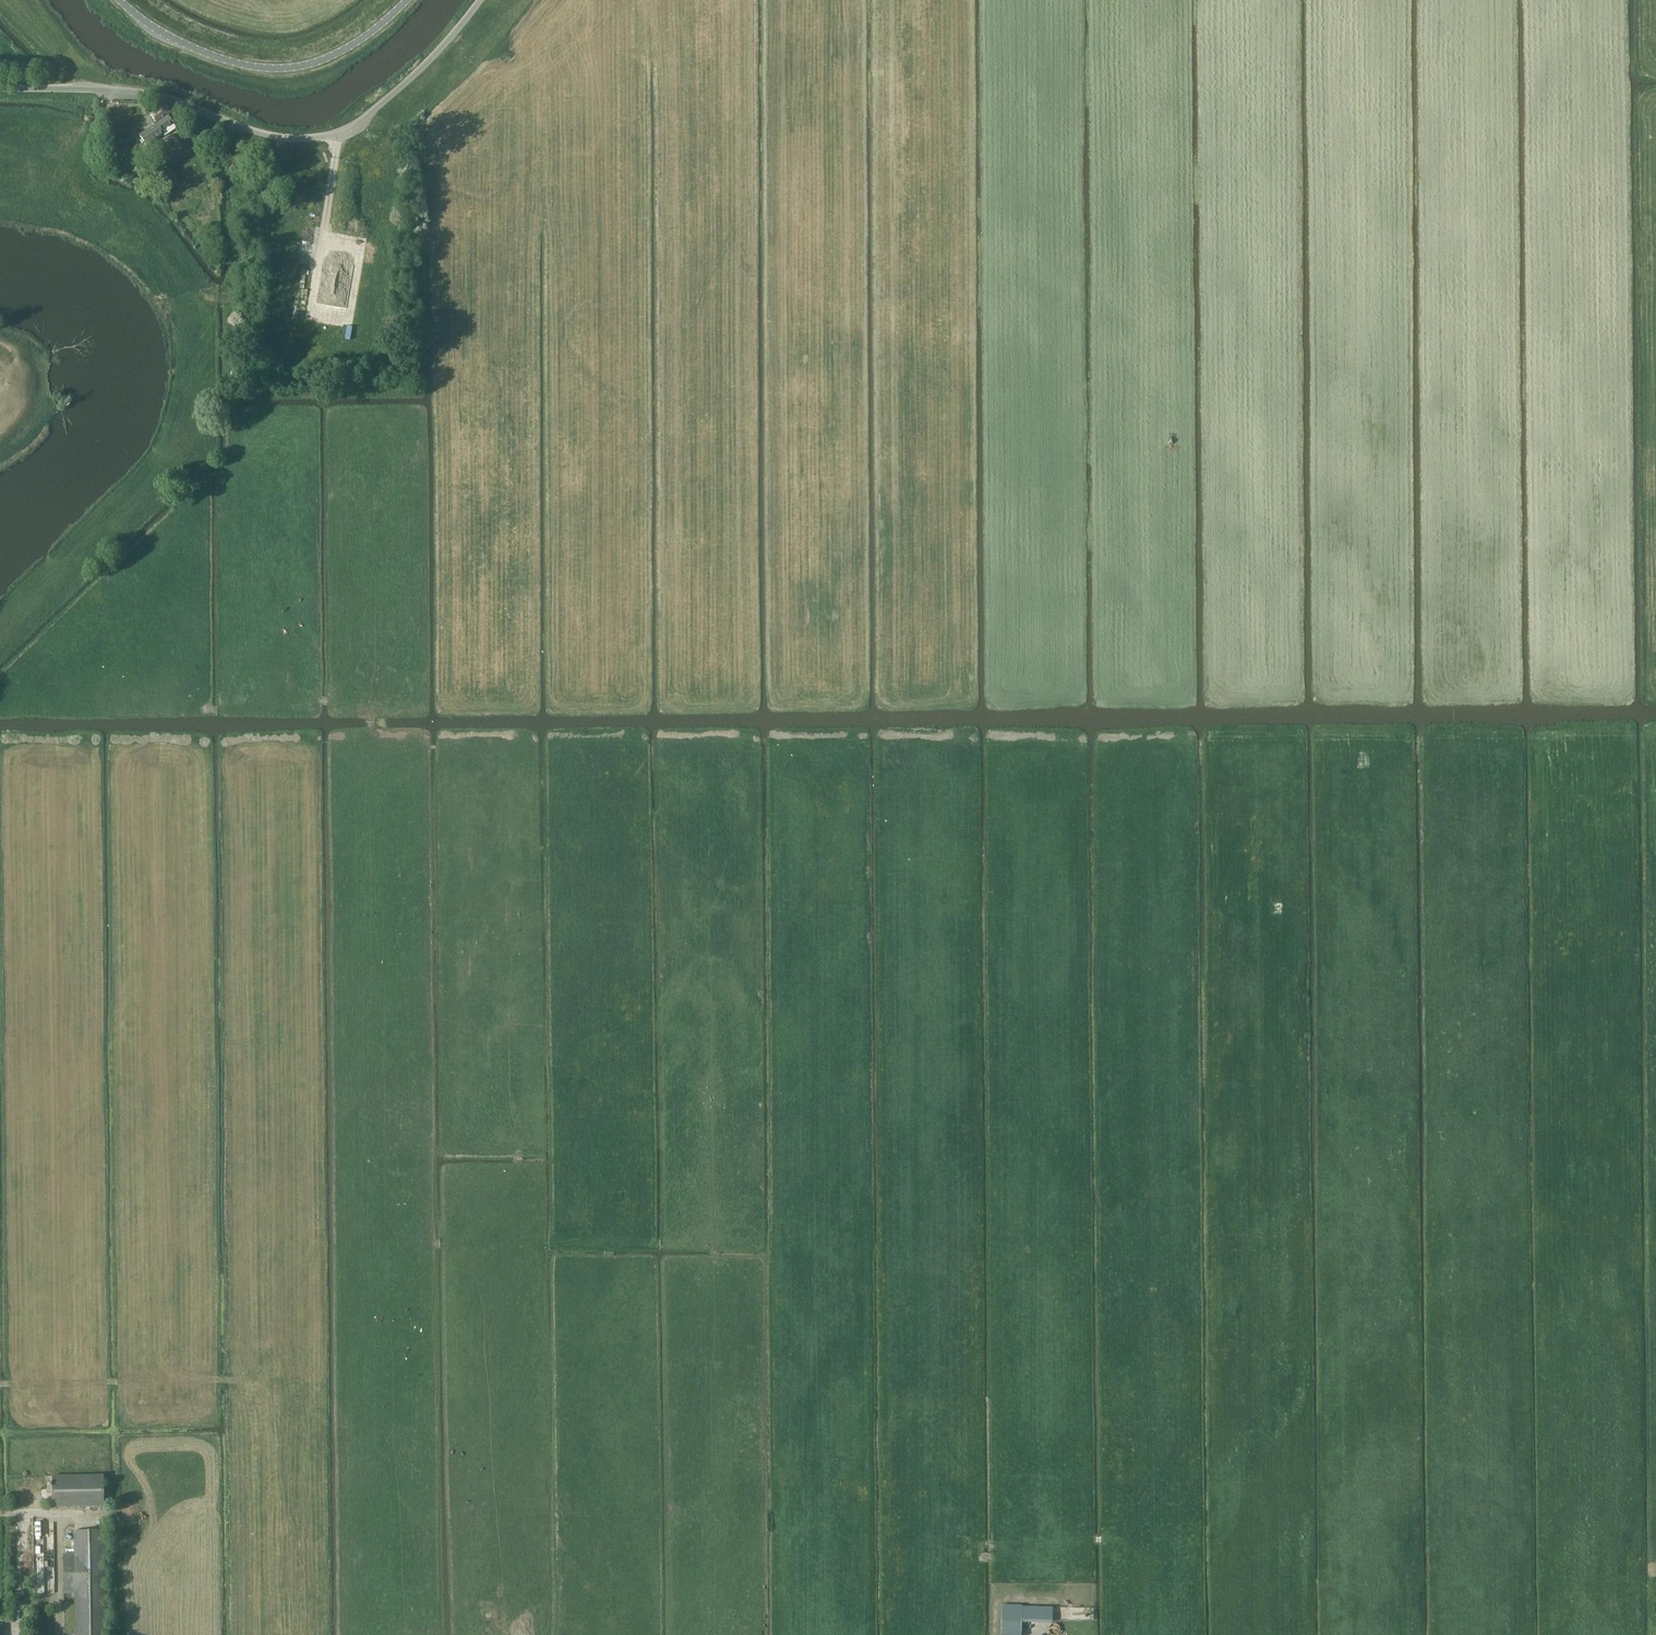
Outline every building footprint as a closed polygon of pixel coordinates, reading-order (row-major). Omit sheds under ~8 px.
[(161,138),(173,130),(165,119),(163,117),(167,114),(162,107),(147,117),(152,124),(149,126),(151,128),(136,138),(143,148),(160,136),(161,138)] [(53,1507),(103,1507),(103,1475),(52,1476),(53,1507)] [(103,1530),(74,1531),(74,1555),(63,1555),(64,1593),(75,1593),(76,1634),(105,1634),(103,1530)] [(1053,1607),(1022,1606),(1022,1605),(1002,1605),(1001,1634),(1005,1634),(1023,1634),(1023,1622),(1022,1622),(1022,1619),(1053,1620),(1053,1607)]
